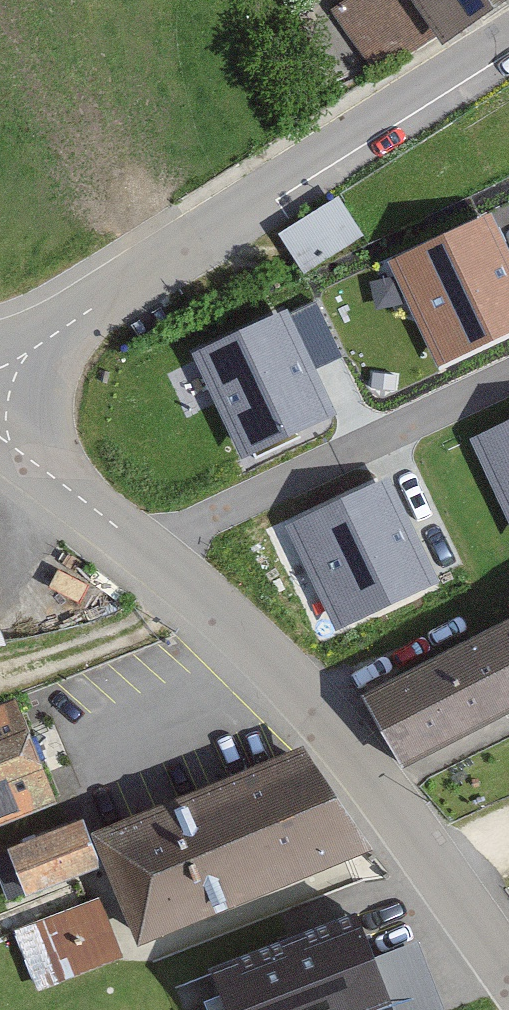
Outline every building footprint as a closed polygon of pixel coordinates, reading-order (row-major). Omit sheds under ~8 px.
[(508,6),(508,0),(332,0),(328,2),(359,44),(444,50),(508,6)] [(339,195),(278,234),(305,275),(365,236),(339,195)] [(386,261),(438,369),(508,335),(508,253),(489,212),(386,261)] [(316,301),(289,313),(315,369),(342,356),(316,301)] [(286,308),(190,353),(239,461),(337,415),(315,369),(289,313),(286,308)] [(469,439),(508,522),(508,420),(469,439)] [(391,478),(286,526),(335,632),(440,583),(391,478)] [(398,766),(508,711),(508,624),(363,696),(398,766)] [(67,801),(26,700),(0,711),(0,828),(67,801)] [(90,831),(138,949),(371,854),(303,745),(90,831)] [(84,819),(6,848),(24,898),(102,869),(84,819)] [(98,897),(12,932),(37,993),(123,958),(98,897)] [(206,972),(221,1009),(379,1009),(395,1004),(357,911),(206,972)]
